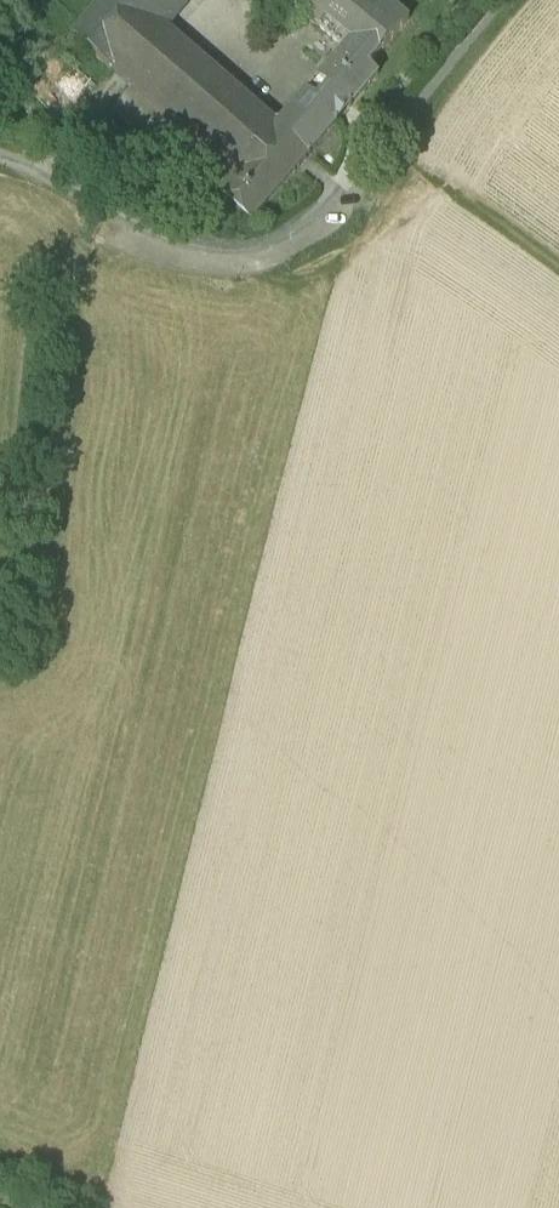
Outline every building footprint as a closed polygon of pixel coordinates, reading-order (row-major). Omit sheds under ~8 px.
[(112,74),(157,21),(174,0),(104,0),(71,39),(112,74)] [(169,32),(195,0),(174,0),(157,21),(169,32)] [(319,29),(343,0),(283,0),(319,29)] [(349,109),(377,76),(368,68),(409,22),(383,0),(343,0),(319,29),(343,50),(319,78),(349,109)] [(112,74),(127,87),(171,34),(169,32),(157,21),(112,74)] [(278,126),(171,34),(127,87),(135,95),(210,159),(233,179),(278,126)] [(319,78),(305,94),(337,123),(349,109),(319,78)] [(310,155),(337,123),(305,94),(278,126),(310,155)] [(190,181),(210,159),(135,95),(116,116),(190,181)] [(218,196),(251,224),(310,155),(278,126),(233,179),(218,196)]
